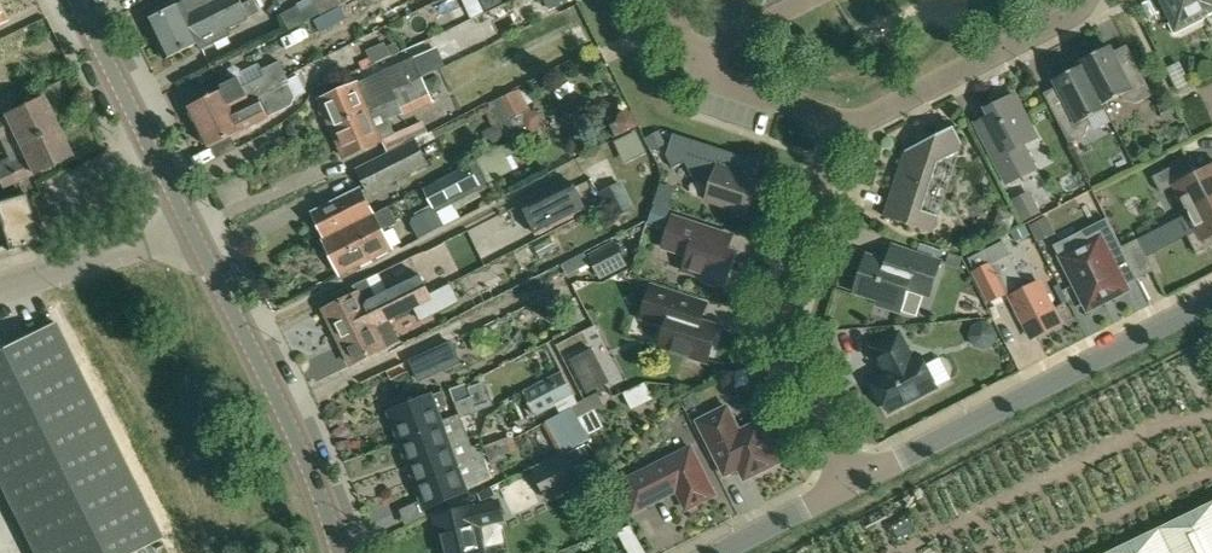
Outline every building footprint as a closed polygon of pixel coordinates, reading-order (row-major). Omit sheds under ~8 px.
[(183,3),(148,19),(146,20),(154,37),(171,29),(173,33),(191,24),(193,28),(220,15),(220,14),(242,3),(241,0),(209,0),(208,0),(182,0),(183,3)] [(154,37),(164,58),(197,42),(200,49),(230,34),(228,29),(248,19),(248,17),(261,11),(255,0),(249,0),(242,3),(241,4),(220,14),(220,15),(193,28),(191,24),(173,33),(171,29),(154,37)] [(348,0),(308,0),(282,13),(290,29),(320,14),(348,0)] [(471,18),(485,11),(479,0),(463,0),(471,18)] [(552,12),(578,0),(547,0),(552,12)] [(1173,18),(1169,21),(1175,33),(1205,18),(1205,17),(1211,13),(1211,0),(1164,0),(1173,18)] [(514,53),(580,32),(574,13),(508,35),(514,53)] [(370,64),(404,53),(400,40),(365,52),(370,64)] [(1109,45),(1081,60),(1106,108),(1107,107),(1105,103),(1122,94),(1124,99),(1137,103),(1153,94),(1137,62),(1122,70),(1113,52),(1109,45)] [(357,83),(320,99),(332,127),(369,111),(368,108),(383,102),(383,104),(397,99),(397,98),(393,91),(394,91),(422,77),(413,58),(383,71),(383,72),(357,83)] [(1065,108),(1055,114),(1062,128),(1070,143),(1086,134),(1091,121),(1089,117),(1106,108),(1081,60),(1083,64),(1062,75),(1056,78),(1059,85),(1055,87),(1065,108)] [(223,90),(189,107),(199,127),(259,98),(283,86),(282,84),(281,84),(280,82),(287,77),(281,65),(280,62),(262,70),(259,63),(237,74),(239,78),(221,86),(223,90)] [(259,98),(199,127),(208,146),(209,148),(212,147),(233,137),(244,131),(244,130),(245,130),(245,129),(275,115),(273,111),(293,101),(296,100),(295,98),(305,93),(297,76),(287,81),(288,84),(285,85),(283,86),(259,98)] [(369,111),(332,127),(344,155),(382,139),(395,134),(388,119),(403,113),(404,116),(433,102),(422,77),(394,91),(393,91),(397,98),(397,99),(383,104),(383,102),(368,108),(369,111)] [(519,89),(510,94),(492,103),(502,123),(525,112),(529,110),(519,89)] [(994,105),(987,108),(991,115),(977,123),(1008,182),(1036,168),(1023,144),(1037,137),(1015,94),(1009,97),(1006,93),(1002,92),(993,96),(991,101),(994,105)] [(5,151),(55,126),(40,96),(0,116),(0,140),(5,151)] [(619,115),(617,123),(610,125),(616,138),(627,132),(639,125),(632,112),(625,111),(619,115)] [(907,149),(885,216),(933,231),(938,215),(923,210),(938,165),(959,153),(962,141),(954,125),(907,149)] [(5,151),(7,158),(0,161),(0,186),(2,189),(70,155),(55,126),(5,151)] [(619,142),(629,162),(650,151),(640,131),(619,142)] [(674,133),(667,155),(674,168),(686,162),(693,176),(707,181),(710,188),(707,199),(748,213),(759,179),(728,169),(733,152),(674,133)] [(428,165),(416,139),(356,169),(369,195),(428,165)] [(1182,161),(1153,176),(1161,191),(1175,184),(1189,212),(1211,200),(1211,165),(1190,176),(1182,161)] [(477,187),(466,166),(425,188),(434,207),(414,217),(412,223),(420,238),(445,224),(437,208),(477,187)] [(634,208),(621,182),(600,192),(613,219),(634,208)] [(656,213),(670,217),(680,187),(666,183),(656,213)] [(357,221),(374,212),(361,187),(311,212),(323,237),(324,237),(357,221)] [(574,187),(525,211),(538,238),(587,214),(574,187)] [(1041,212),(1029,190),(1011,200),(1023,222),(1041,212)] [(6,245),(8,250),(38,241),(25,194),(0,201),(0,246),(6,245)] [(1189,212),(1198,230),(1188,235),(1197,252),(1211,245),(1211,200),(1189,212)] [(324,237),(323,237),(322,238),(339,272),(390,247),(383,233),(385,228),(396,222),(388,205),(374,212),(357,221),(324,237)] [(725,283),(736,252),(729,250),(734,236),(710,228),(674,216),(664,246),(689,254),(684,269),(704,276),(703,280),(720,285),(721,282),(725,283)] [(1040,242),(1058,237),(1054,218),(1035,223),(1040,242)] [(1139,278),(1123,246),(1110,221),(1072,240),(1076,249),(1063,256),(1089,308),(1127,288),(1125,285),(1139,278)] [(1138,238),(1123,246),(1139,278),(1154,270),(1138,238)] [(1001,240),(968,257),(975,271),(991,301),(1006,293),(1006,292),(992,265),(1010,256),(1001,240)] [(615,241),(587,254),(600,280),(628,266),(615,241)] [(888,262),(871,257),(866,274),(860,276),(856,290),(879,298),(882,304),(901,310),(909,287),(920,291),(923,283),(933,287),(941,262),(893,246),(888,262)] [(1010,256),(992,265),(1006,292),(1006,293),(1008,295),(1011,294),(1012,296),(1033,337),(1061,322),(1040,281),(1026,288),(1010,256)] [(356,292),(323,309),(340,343),(373,327),(373,325),(387,318),(388,320),(414,307),(428,300),(427,299),(432,296),(430,292),(420,274),(387,292),(378,275),(354,287),(356,292)] [(449,282),(430,292),(432,296),(427,299),(428,300),(414,307),(420,320),(458,301),(450,286),(449,282)] [(702,321),(707,304),(653,286),(643,317),(667,325),(661,345),(709,360),(713,348),(717,346),(720,336),(718,331),(719,327),(702,321)] [(373,327),(340,343),(351,364),(398,340),(388,320),(387,318),(373,325),(373,327)] [(161,539),(54,322),(0,349),(0,486),(33,552),(133,552),(161,539)] [(876,384),(872,387),(879,400),(884,399),(890,411),(937,386),(952,379),(940,357),(926,365),(923,359),(921,355),(914,359),(900,331),(873,346),(882,363),(887,373),(874,380),(876,384)] [(574,359),(592,394),(615,382),(597,347),(574,359)] [(420,381),(434,375),(425,355),(411,362),(420,381)] [(573,398),(570,394),(572,393),(562,373),(523,392),(536,416),(573,398)] [(454,402),(459,413),(459,414),(442,420),(444,423),(399,441),(407,464),(470,439),(460,415),(475,410),(487,405),(479,382),(466,387),(470,396),(454,402)] [(470,396),(466,387),(464,383),(449,389),(454,402),(470,396)] [(636,407),(656,400),(650,384),(630,392),(636,407)] [(459,414),(459,413),(442,420),(438,410),(447,406),(441,392),(432,395),(432,393),(388,411),(399,441),(444,423),(442,420),(459,414)] [(579,418),(604,405),(598,392),(572,405),(579,418)] [(759,421),(740,430),(728,406),(698,421),(726,474),(739,467),(745,479),(780,461),(759,421)] [(547,422),(554,436),(580,422),(573,408),(547,422)] [(470,439),(407,464),(416,486),(459,468),(484,458),(479,444),(473,447),(470,439)] [(484,447),(490,464),(513,456),(507,439),(485,447),(484,447)] [(584,445),(567,453),(535,470),(548,497),(581,482),(598,474),(584,445)] [(691,447),(620,483),(634,511),(677,489),(687,508),(715,494),(691,447)] [(484,458),(459,468),(416,486),(424,508),(467,491),(466,488),(492,478),(484,458)] [(1104,552),(1211,552),(1211,501),(1104,552)] [(497,502),(472,508),(472,507),(434,516),(442,552),(482,552),(476,525),(501,519),(497,502)] [(626,550),(638,543),(629,527),(616,533),(626,550)]
